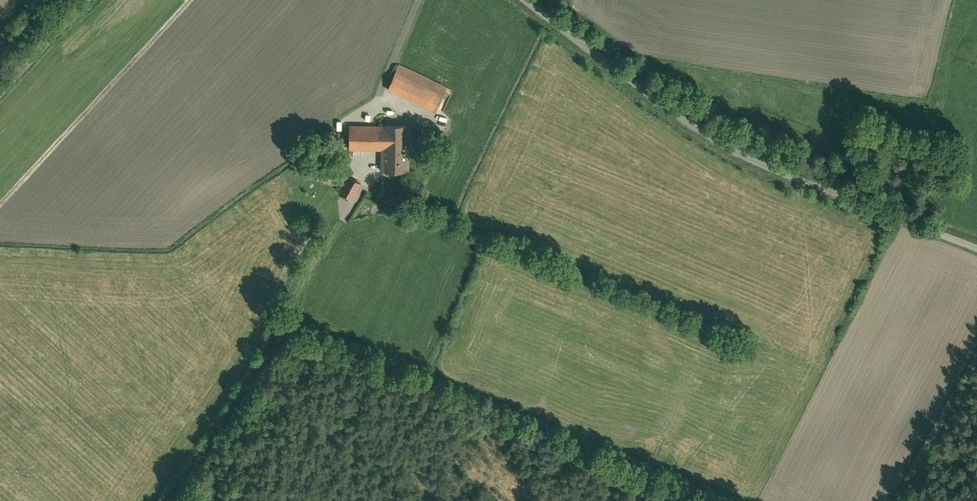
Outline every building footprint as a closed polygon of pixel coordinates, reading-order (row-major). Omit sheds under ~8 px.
[(398,66),(397,65),(386,91),(436,114),(447,88),(398,66)] [(406,173),(407,127),(382,127),(346,127),(346,152),(381,152),(381,172),(406,173)] [(338,189),(352,197),(360,181),(346,173),(338,189)]
